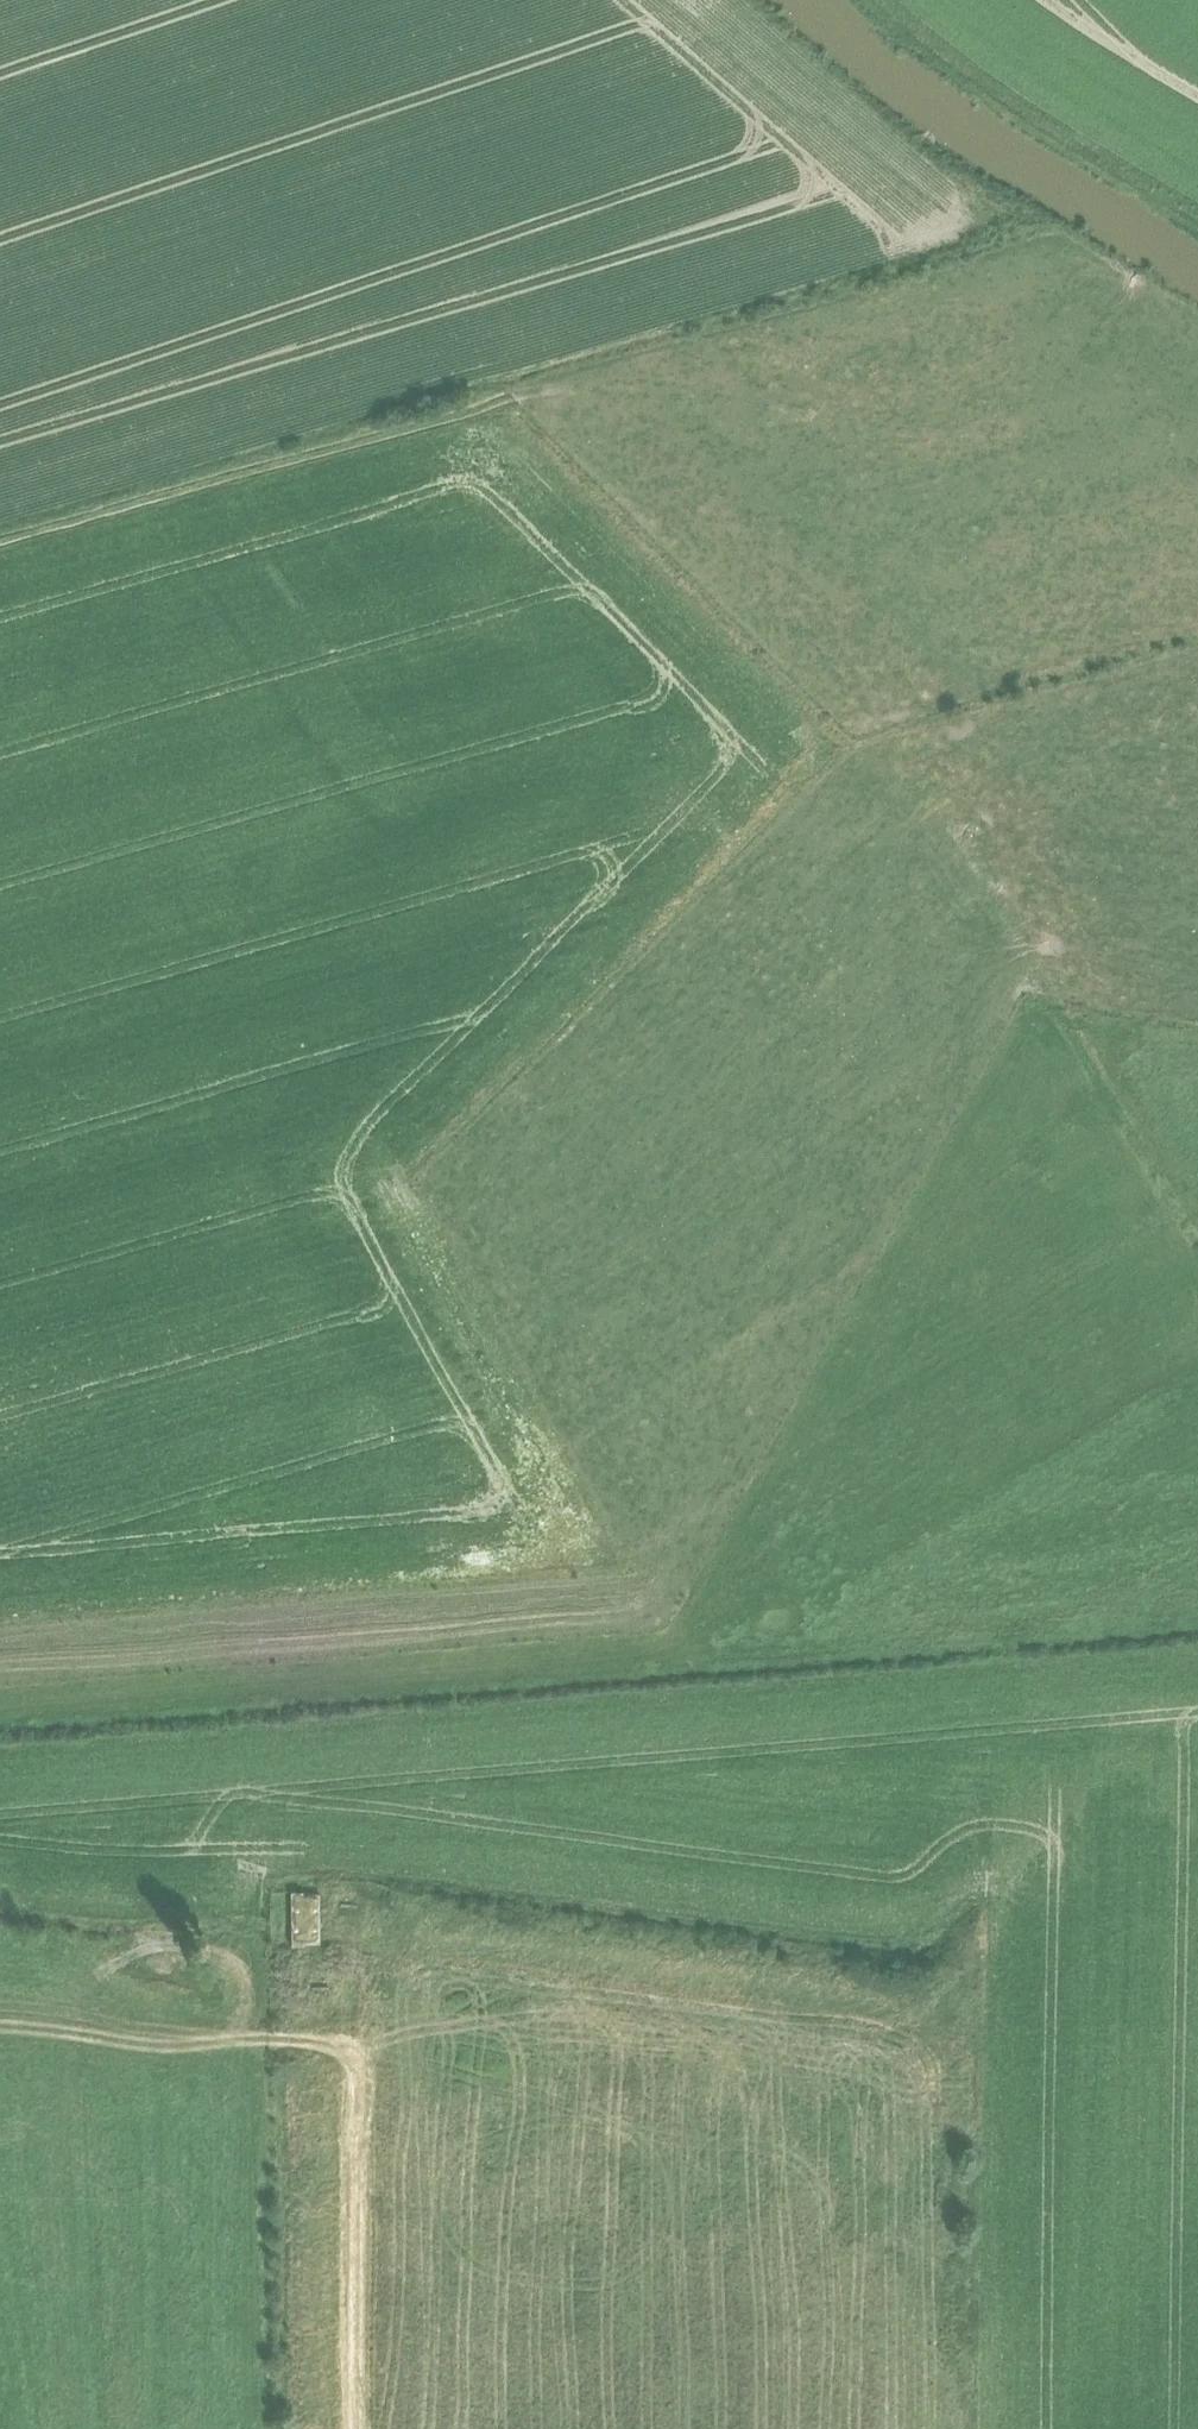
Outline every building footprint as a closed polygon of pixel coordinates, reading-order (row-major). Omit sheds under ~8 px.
[(318,1935),(317,1885),(289,1885),(290,1935),(318,1935)]
